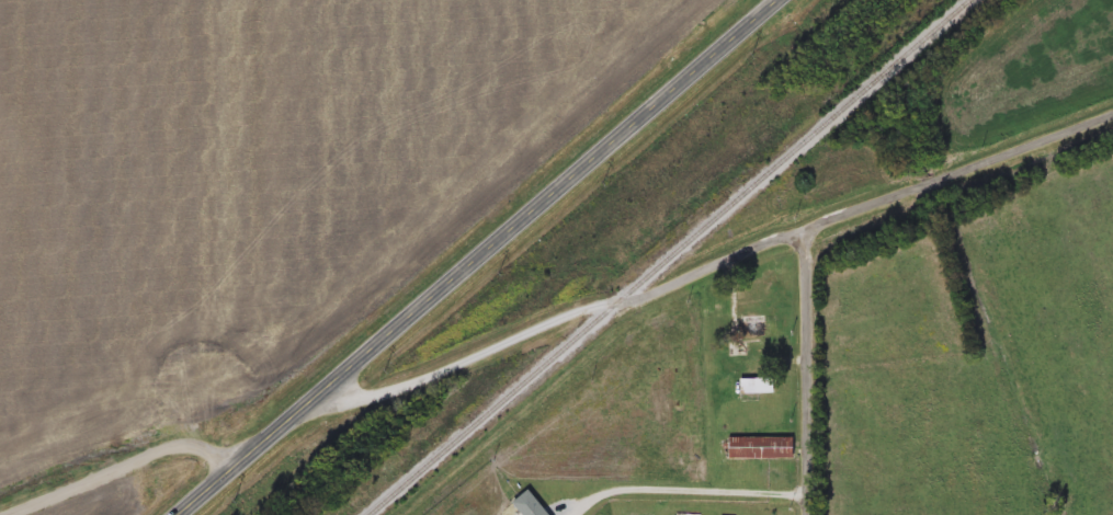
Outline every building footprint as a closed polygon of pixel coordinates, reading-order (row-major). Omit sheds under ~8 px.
[(776,317),(777,337),(758,339),(758,346),(745,346),(745,317),(776,317)] [(772,379),(772,394),(739,394),(739,379),(772,379)] [(792,438),(792,461),(726,461),(726,438),(792,438)] [(525,491),(546,514),(519,514),(510,504),(525,491)]
